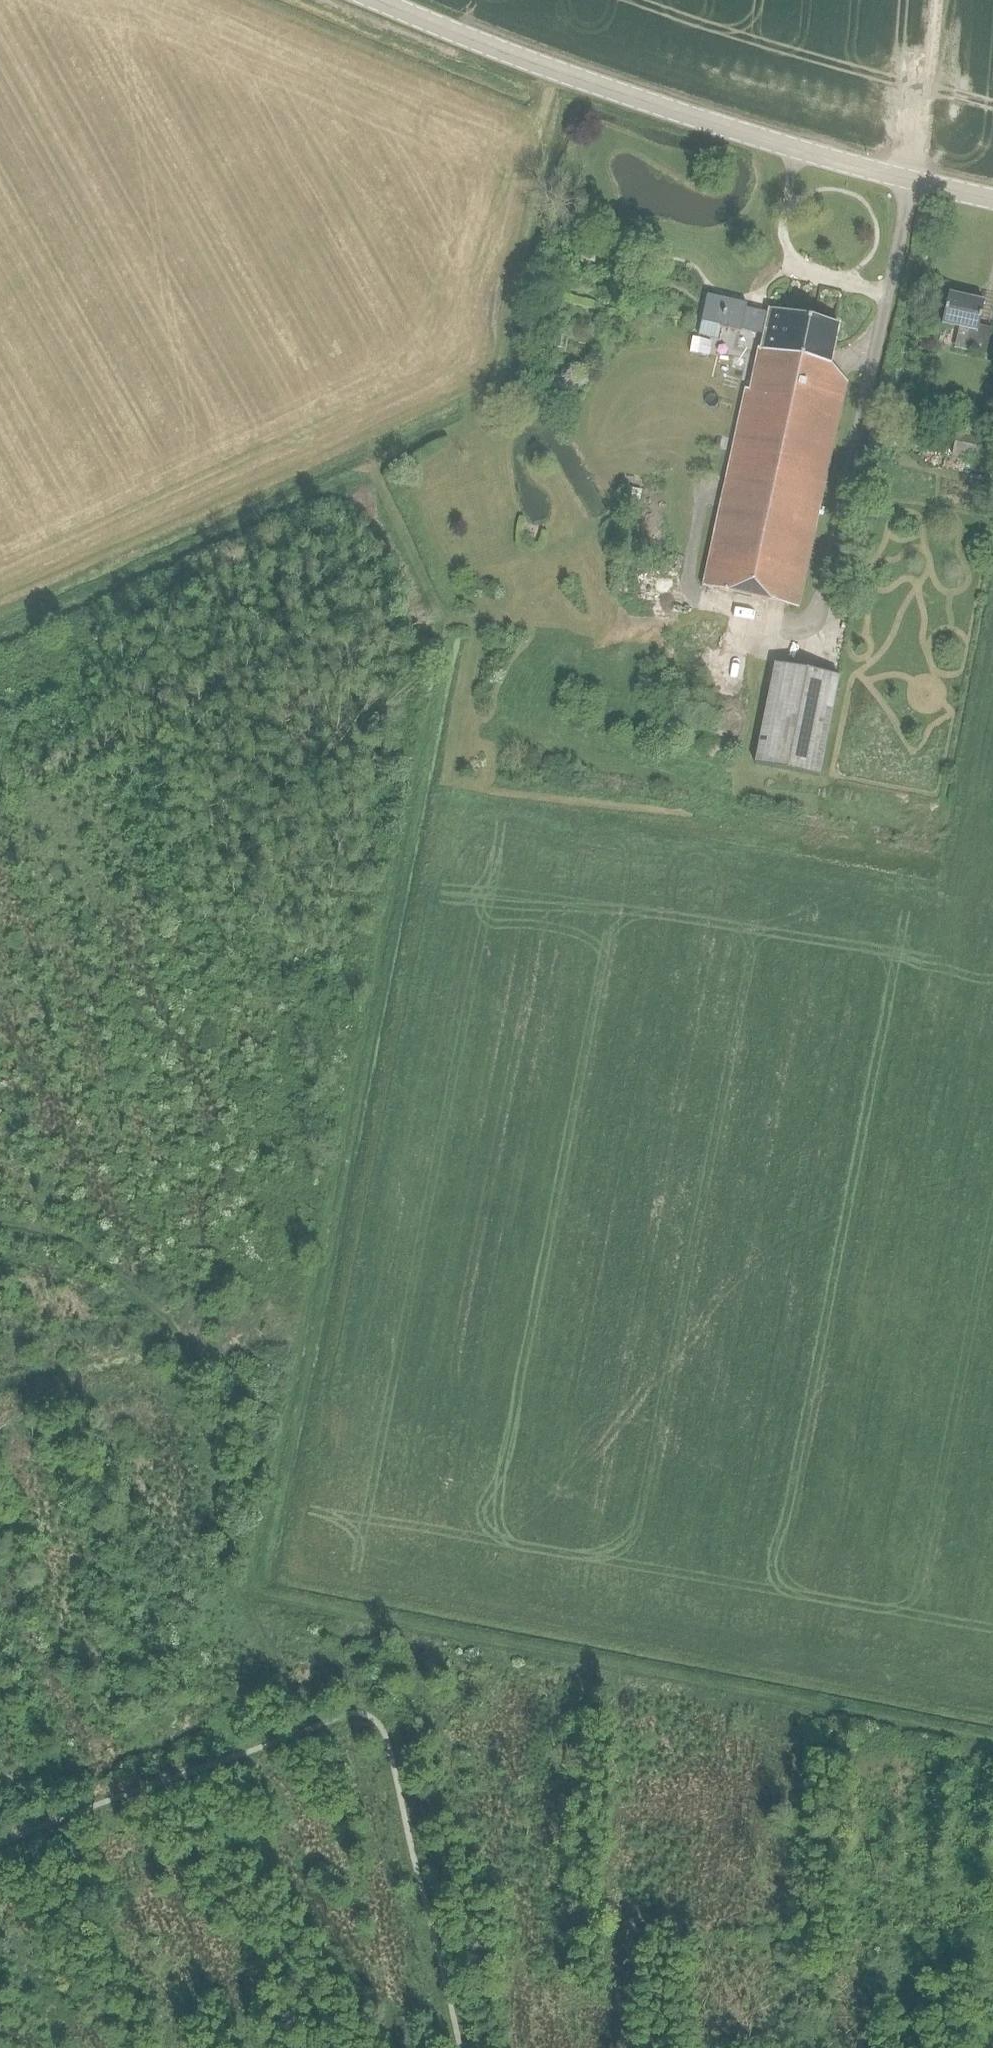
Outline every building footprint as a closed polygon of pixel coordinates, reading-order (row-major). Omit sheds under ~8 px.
[(582,257),(582,263),(586,268),(592,268),(597,263),(597,257),(592,252),(586,252),(582,257)] [(984,356),(991,329),(977,325),(983,302),(947,293),(938,327),(957,331),(953,349),(984,356)] [(797,608),(847,384),(829,364),(838,325),(769,310),(768,315),(745,310),(746,304),(706,295),(699,325),(740,334),(740,332),(765,337),(762,349),(760,351),(750,392),(745,390),(701,587),(797,608)] [(958,432),(952,455),(992,465),(992,440),(958,432)] [(866,530),(854,527),(851,541),(863,544),(866,530)] [(781,662),(762,763),(830,776),(849,675),(781,662)]
